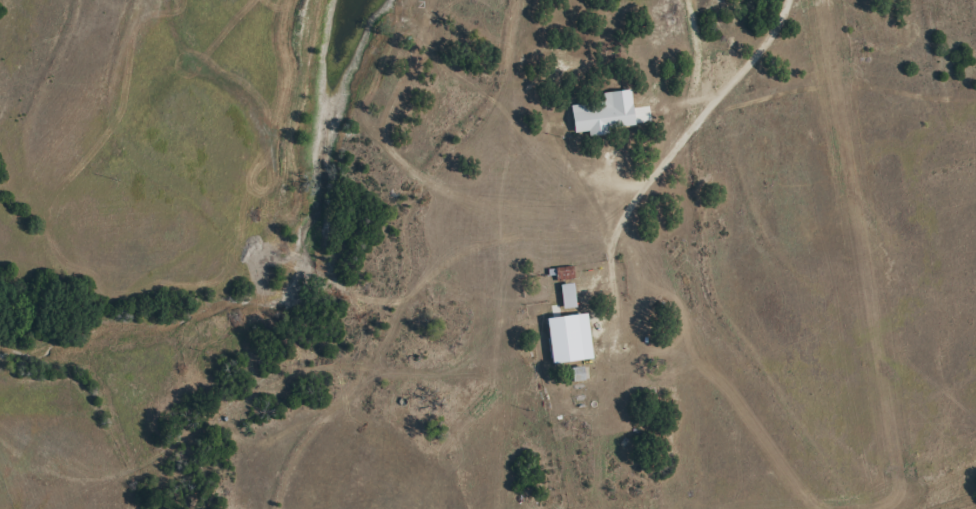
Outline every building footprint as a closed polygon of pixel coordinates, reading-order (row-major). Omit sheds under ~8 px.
[(574,107),(576,131),(618,128),(617,109),(589,112),(589,106),(574,107)] [(575,279),(575,268),(550,268),(550,279),(575,279)]
